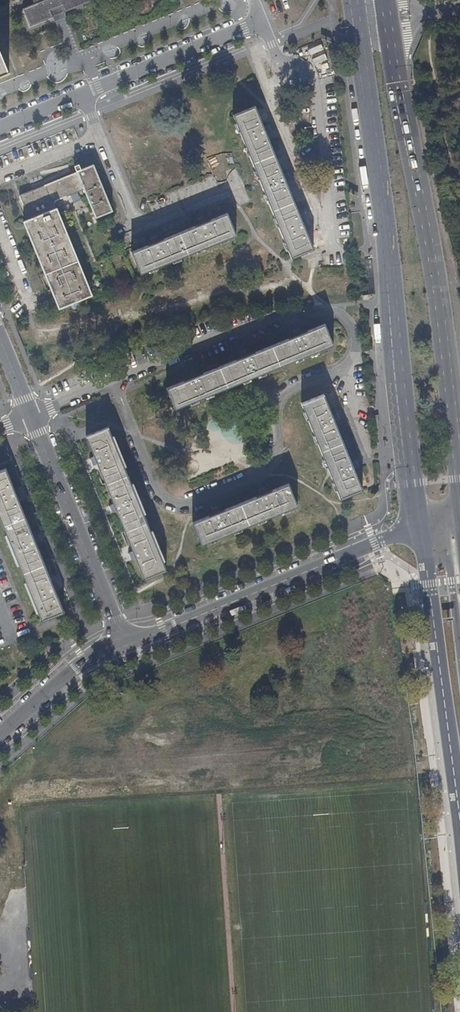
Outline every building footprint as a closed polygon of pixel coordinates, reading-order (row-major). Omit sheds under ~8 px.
[(82,0),(33,0),(34,3),(22,8),(29,25),(51,17),(49,10),(59,6),(62,12),(83,4),(82,0)] [(49,10),(51,17),(53,20),(63,16),(62,12),(59,6),(49,10)] [(8,70),(8,69),(6,69),(3,60),(0,61),(0,73),(8,70)] [(282,174),(266,134),(269,133),(267,130),(266,126),(262,127),(254,107),(233,115),(291,257),(313,248),(305,228),(308,227),(306,223),(305,219),(302,221),(285,180),(288,179),(287,176),(285,173),(282,174)] [(304,114),(290,117),(293,129),(307,126),(304,114)] [(76,174),(20,196),(29,219),(23,222),(58,309),(92,295),(57,209),(56,209),(53,203),(83,191),(95,219),(112,212),(93,165),(76,172),(76,174)] [(200,225),(160,242),(159,240),(156,241),(152,243),(153,245),(132,254),(141,274),(236,234),(228,213),(207,222),(206,219),(202,221),(199,222),(200,225)] [(294,335),(295,338),(249,356),(248,353),(245,354),(242,355),(243,359),(197,377),(196,375),(193,376),(190,377),(191,379),(167,389),(175,408),(333,346),(325,326),(301,335),(300,332),(297,334),(294,335)] [(362,491),(353,470),(352,467),(350,462),(334,422),(323,395),(301,404),(340,500),(362,491)] [(132,560),(135,559),(144,580),(165,571),(106,428),(85,436),(94,457),(90,458),(92,461),(93,465),(96,463),(113,503),(110,505),(111,508),(113,511),(115,510),(132,552),(129,553),(131,556),(132,560)] [(55,590),(58,589),(56,586),(55,582),(52,583),(36,543),(38,542),(37,539),(36,536),(33,537),(17,496),(19,495),(18,492),(16,487),(14,488),(6,469),(0,471),(0,517),(42,621),(64,612),(55,590)] [(213,512),(214,515),(192,524),(201,545),(297,507),(289,485),(267,494),(266,491),(263,492),(260,493),(261,496),(221,512),(220,509),(216,511),(213,512)]
